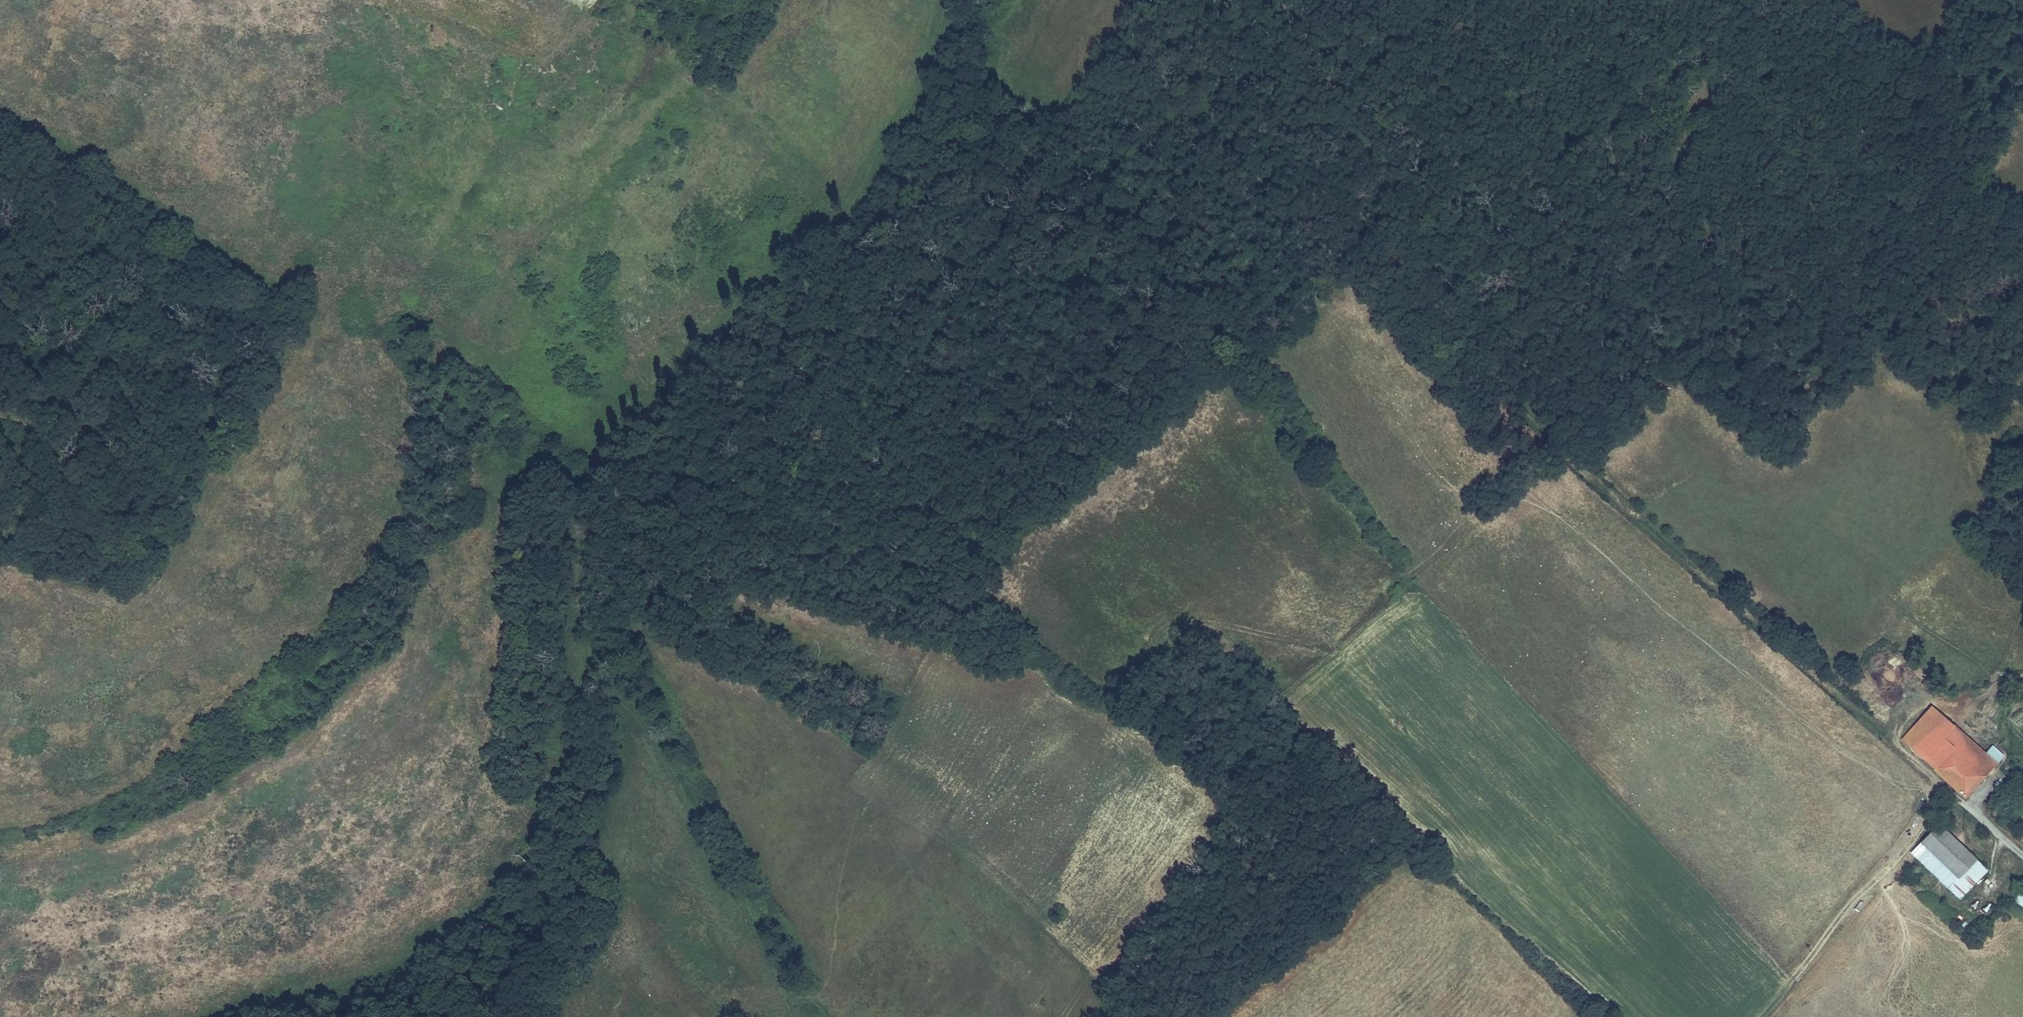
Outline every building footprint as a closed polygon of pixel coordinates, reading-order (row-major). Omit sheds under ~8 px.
[(1931,770),(1966,800),(1998,763),(1986,753),(1932,705),(1902,740),(1933,767),(1931,770)] [(1986,753),(1998,763),(2005,755),(1993,745),(1986,753)] [(1921,861),(1961,899),(1987,870),(1977,860),(1978,859),(1939,822),(1921,842),(1931,851),(1921,861)] [(2014,900),(2022,907),(2022,889),(2014,900)]
